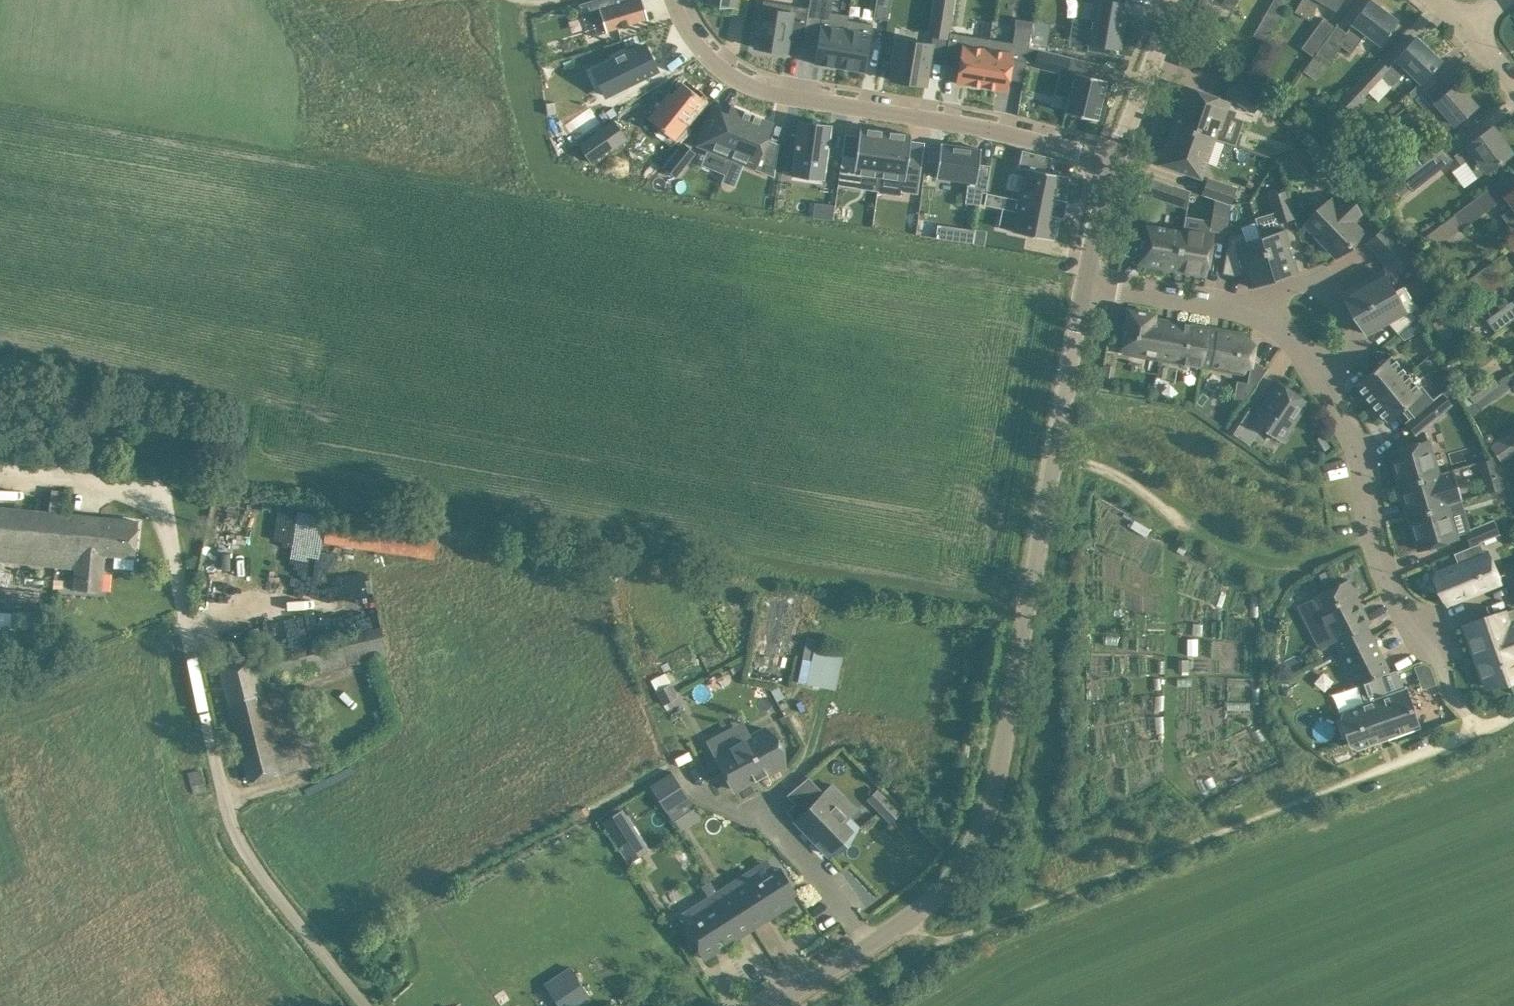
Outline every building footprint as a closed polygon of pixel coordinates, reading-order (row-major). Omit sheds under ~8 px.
[(588,27),(612,20),(615,29),(623,26),(623,27),(629,26),(629,25),(648,19),(642,0),(590,0),(579,4),(581,11),(583,10),(588,27)] [(755,40),(757,40),(756,47),(785,52),(788,34),(804,36),(805,30),(809,7),(767,0),(763,0),(758,34),(756,33),(756,34),(758,34),(757,39),(755,39),(755,40)] [(805,30),(819,33),(814,62),(839,66),(847,19),(848,19),(849,14),(831,11),(832,0),(810,0),(809,7),(805,30)] [(873,17),(888,19),(891,0),(876,0),(873,17)] [(931,34),(949,37),(950,32),(955,0),(937,0),(931,34)] [(1069,39),(1100,44),(1098,52),(1112,54),(1113,46),(1119,47),(1122,32),(1123,26),(1127,2),(1121,1),(1121,0),(1096,0),(1092,20),(1072,17),(1072,21),(1071,21),(1069,34),(1069,39)] [(1226,20),(1237,0),(1223,0),(1222,3),(1215,0),(1199,0),(1196,7),(1226,20)] [(1265,40),(1288,0),(1272,0),(1253,33),(1265,40)] [(1296,10),(1310,18),(1320,0),(1301,0),(1296,10)] [(1313,55),(1303,70),(1315,79),(1328,60),(1329,60),(1341,45),(1351,52),(1366,32),(1379,43),(1385,35),(1397,19),(1372,0),(1368,0),(1357,14),(1352,22),(1346,31),(1336,24),(1335,26),(1313,55)] [(1196,8),(1190,21),(1218,34),(1224,21),(1196,8)] [(1016,17),(1015,25),(1031,28),(1033,20),(1016,17)] [(1301,47),(1313,55),(1335,26),(1323,17),(1301,47)] [(847,19),(839,66),(865,71),(873,23),(848,19),(847,19)] [(989,38),(981,86),(1007,90),(1012,58),(1026,61),(1031,28),(1015,25),(1013,42),(989,38)] [(949,37),(944,64),(958,66),(956,82),(981,86),(989,38),(950,32),(949,37)] [(1379,58),(1340,99),(1350,110),(1382,77),(1391,85),(1406,68),(1420,81),(1427,87),(1436,80),(1428,72),(1440,60),(1416,36),(1402,51),(1395,58),(1396,58),(1388,66),(1379,58)] [(891,79),(925,85),(931,43),(898,37),(891,79)] [(616,58),(598,66),(612,96),(629,88),(627,84),(658,69),(645,44),(625,53),(624,51),(615,55),(616,58)] [(1066,73),(1070,56),(1038,48),(1033,65),(1066,73)] [(1183,53),(1179,64),(1190,68),(1194,57),(1183,53)] [(1097,119),(1107,79),(1075,71),(1065,111),(1097,119)] [(1236,80),(1235,81),(1234,79),(1225,90),(1250,110),(1260,98),(1236,80)] [(1414,98),(1405,106),(1418,122),(1428,113),(1430,116),(1444,132),(1454,123),(1476,105),(1457,82),(1446,91),(1436,80),(1427,87),(1421,93),(1414,98)] [(669,91),(648,117),(675,139),(688,123),(684,120),(702,97),(682,81),(672,93),(669,91)] [(1177,113),(1173,123),(1215,137),(1218,127),(1220,128),(1230,100),(1184,84),(1175,112),(1177,113)] [(597,126),(615,110),(609,103),(591,119),(597,126)] [(712,105),(696,144),(731,158),(750,112),(731,104),(728,112),(712,105)] [(750,112),(731,158),(774,176),(777,142),(767,138),(774,122),(750,112)] [(614,119),(593,134),(605,151),(609,148),(611,149),(628,138),(614,119)] [(1289,126),(1302,139),(1309,132),(1296,119),(1289,126)] [(826,169),(832,124),(798,120),(792,164),(826,169)] [(1215,137),(1173,123),(1159,163),(1201,177),(1215,137)] [(856,153),(842,151),(838,182),(860,185),(862,171),(880,173),(886,128),(860,125),(856,153)] [(1468,143),(1454,154),(1461,163),(1466,160),(1477,176),(1510,152),(1491,126),(1475,138),(1468,143)] [(912,132),(886,128),(880,173),(903,176),(901,188),(918,191),(922,162),(908,161),(912,132)] [(1309,132),(1302,139),(1321,159),(1327,152),(1309,132)] [(593,134),(579,144),(590,161),(605,151),(593,134)] [(981,148),(940,142),(936,176),(968,180),(965,202),(980,204),(982,191),(986,192),(990,164),(979,163),(981,148)] [(677,148),(663,166),(675,176),(690,158),(677,148)] [(1024,149),(1020,168),(1027,169),(1021,199),(1067,208),(1068,201),(1065,201),(1070,175),(1051,172),(1054,157),(1024,149)] [(1423,165),(1407,178),(1403,181),(1411,191),(1452,159),(1444,149),(1423,165)] [(1401,169),(1407,178),(1423,165),(1417,157),(1401,169)] [(1236,187),(1207,177),(1202,193),(1203,193),(1203,194),(1215,198),(1230,204),(1236,187)] [(1483,211),(1505,195),(1513,206),(1501,215),(1512,229),(1513,228),(1513,188),(1512,189),(1503,177),(1474,199),(1454,213),(1464,226),(1483,211)] [(1173,184),(1168,199),(1187,206),(1190,190),(1173,184)] [(1294,216),(1286,190),(1271,194),(1280,221),(1294,216)] [(989,192),(986,204),(1018,211),(1014,231),(1057,240),(1062,215),(1065,215),(1067,208),(1021,199),(989,192)] [(782,210),(822,213),(823,199),(783,195),(782,210)] [(1306,221),(1338,255),(1361,232),(1349,220),(1359,210),(1346,197),(1336,207),(1329,199),(1306,221)] [(1230,204),(1215,198),(1209,229),(1226,231),(1230,204)] [(1144,238),(1129,236),(1124,254),(1141,257),(1141,261),(1176,267),(1175,268),(1176,268),(1183,228),(1182,228),(1182,231),(1146,225),(1144,238)] [(1283,225),(1259,232),(1273,278),(1297,271),(1283,225)] [(1367,242),(1381,257),(1404,244),(1385,225),(1367,242)] [(961,228),(960,240),(972,241),(973,230),(961,228)] [(976,228),(973,243),(983,244),(986,230),(976,228)] [(1183,228),(1176,268),(1206,273),(1213,234),(1183,228)] [(1273,278),(1259,232),(1258,232),(1259,236),(1245,241),(1242,231),(1229,236),(1223,272),(1236,275),(1245,272),(1249,285),(1273,278)] [(1381,257),(1389,274),(1410,258),(1404,244),(1381,257)] [(1421,266),(1413,271),(1417,278),(1425,273),(1421,266)] [(1355,312),(1394,291),(1382,270),(1343,291),(1355,312)] [(1394,291),(1355,312),(1367,333),(1388,321),(1397,332),(1422,311),(1410,298),(1401,303),(1394,291)] [(1486,319),(1495,331),(1513,318),(1513,317),(1513,298),(1486,319)] [(1120,352),(1159,358),(1166,319),(1154,317),(1155,313),(1128,308),(1120,352)] [(1427,325),(1436,341),(1448,334),(1439,318),(1427,325)] [(1159,358),(1201,365),(1208,326),(1166,319),(1159,358)] [(1208,326),(1201,365),(1210,367),(1211,363),(1245,369),(1251,333),(1208,326)] [(1355,383),(1371,402),(1407,373),(1391,354),(1355,383)] [(1255,360),(1249,369),(1261,377),(1267,368),(1255,360)] [(1158,365),(1156,375),(1163,376),(1165,367),(1158,365)] [(1405,405),(1413,415),(1433,398),(1421,384),(1418,387),(1407,373),(1371,402),(1386,421),(1405,405)] [(1487,375),(1465,391),(1474,403),(1476,401),(1496,387),(1487,375)] [(1476,401),(1474,403),(1479,410),(1513,385),(1510,376),(1496,387),(1476,401)] [(1241,377),(1237,395),(1251,399),(1255,381),(1241,377)] [(1455,380),(1441,391),(1447,397),(1460,386),(1455,380)] [(1249,420),(1274,436),(1282,441),(1308,401),(1278,381),(1261,406),(1259,405),(1249,420)] [(1441,391),(1433,398),(1413,415),(1405,421),(1415,434),(1452,404),(1447,397),(1441,391)] [(1254,433),(1233,419),(1227,429),(1247,442),(1254,433)] [(1490,444),(1502,463),(1513,454),(1513,428),(1490,444)] [(1486,433),(1484,437),(1487,441),(1492,441),(1494,436),(1491,432),(1486,433)] [(1325,434),(1314,441),(1320,451),(1331,445),(1325,434)] [(1389,450),(1399,484),(1438,473),(1428,439),(1389,450)] [(1481,460),(1490,491),(1508,486),(1493,457),(1481,460)] [(1399,484),(1408,515),(1447,504),(1462,499),(1453,468),(1438,473),(1399,484)] [(1447,504),(1408,515),(1418,549),(1457,538),(1447,504)] [(76,568),(74,589),(102,591),(105,554),(135,557),(139,519),(0,506),(0,561),(76,568)] [(1463,530),(1470,546),(1479,542),(1499,533),(1493,518),(1463,530)] [(327,520),(324,541),(435,558),(438,536),(327,520)] [(1479,542),(1470,546),(1453,552),(1458,564),(1435,573),(1433,577),(1433,581),(1436,584),(1440,585),(1447,602),(1499,581),(1487,552),(1484,553),(1479,542)] [(1513,591),(1513,565),(1505,569),(1513,591)] [(1372,636),(1366,625),(1370,623),(1347,578),(1312,596),(1327,626),(1313,634),(1320,648),(1334,640),(1340,652),(1372,636)] [(1475,655),(1513,641),(1513,622),(1508,624),(1504,611),(1464,625),(1475,655)] [(275,670),(278,681),(388,653),(382,626),(258,657),(262,673),(275,670)] [(846,653),(818,646),(820,638),(810,636),(799,679),(837,689),(846,653)] [(1372,636),(1340,652),(1349,670),(1381,654),(1372,636)] [(1475,655),(1486,686),(1513,676),(1513,641),(1475,655)] [(1381,654),(1349,670),(1356,685),(1358,684),(1368,679),(1388,736),(1418,726),(1405,688),(1388,694),(1380,673),(1388,668),(1381,654)] [(254,658),(239,662),(219,667),(248,780),(300,767),(280,690),(263,694),(254,658)] [(1189,658),(1178,658),(1178,668),(1189,668),(1189,658)] [(1420,664),(1414,666),(1419,679),(1432,674),(1429,666),(1428,665),(1424,664),(1420,664)] [(1368,679),(1358,684),(1365,704),(1345,710),(1357,746),(1387,736),(1387,737),(1388,736),(1368,679)] [(716,754),(735,789),(755,778),(755,780),(768,773),(767,772),(784,763),(765,728),(716,754)] [(659,779),(650,785),(669,815),(678,809),(659,779)] [(795,819),(828,854),(857,826),(838,806),(846,798),(832,783),(795,819)] [(900,814),(889,802),(880,810),(891,822),(900,814)] [(586,805),(578,809),(582,816),(589,812),(586,805)] [(621,808),(603,820),(620,846),(629,861),(647,849),(638,835),(621,808)] [(796,891),(792,886),(780,867),(759,881),(752,869),(717,891),(723,901),(733,894),(754,927),(795,901),(791,894),(796,891)] [(699,919),(685,928),(704,958),(754,927),(733,894),(723,901),(717,891),(716,889),(709,879),(701,885),(707,895),(709,897),(692,907),(699,919)] [(544,984),(549,990),(557,1002),(560,1005),(581,1005),(586,1003),(592,998),(570,966),(563,970),(544,984)]
